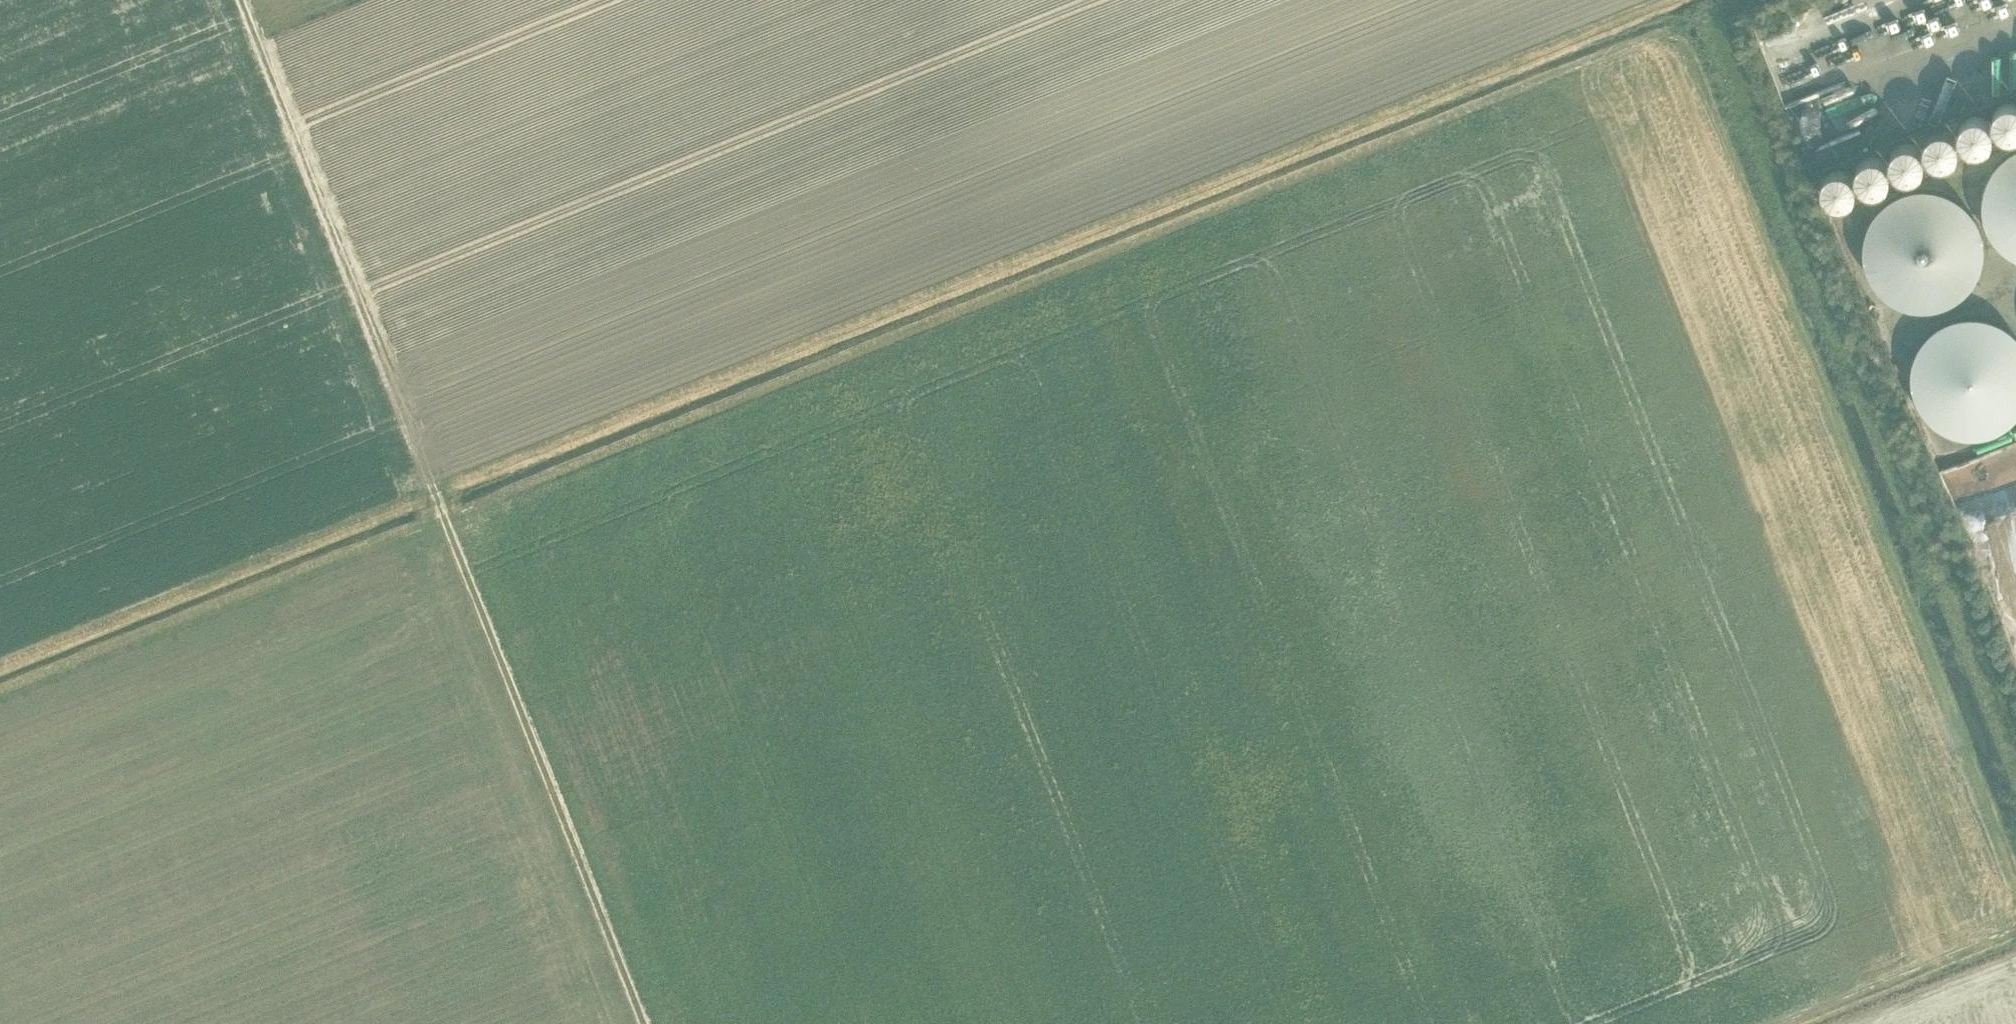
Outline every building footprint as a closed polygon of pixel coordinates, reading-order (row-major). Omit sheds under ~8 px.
[(2011,137),(2015,135),(2015,104),(2015,103),(2008,103),(2001,105),(1995,110),(1993,117),(1993,125),(1997,131),(2003,136),(2011,137)] [(1966,146),(1973,149),(1980,149),(1987,146),(1992,139),(1993,132),(1991,124),(1986,119),(1978,116),(1971,117),(1965,121),(1961,127),(1959,134),(1961,141),(1966,146)] [(1935,162),(1942,163),(1949,161),(1955,156),(1958,149),(1958,142),(1954,135),(1948,131),(1941,129),(1934,131),(1928,136),(1925,143),(1925,151),(1929,157),(1935,162)] [(1899,175),(1908,176),(1915,175),(1920,170),(1924,164),(1924,157),(1921,150),(1916,145),(1909,142),(1902,143),(1896,146),(1891,153),(1890,161),(1893,169),(1899,175)] [(2014,149),(2009,151),(2005,154),(2001,158),(1997,161),(1994,165),(1991,169),(1988,174),(1986,178),(1984,183),(1983,188),(1982,193),(1981,198),(1981,203),(1982,209),(1982,214),(1984,219),(1985,224),(1987,228),(1990,233),(1993,237),(1996,241),(1999,245),(2003,248),(2007,252),(2012,254),(2015,256),(2015,148),(2014,149)] [(1858,183),(1864,188),(1871,190),(1879,188),(1885,184),(1889,177),(1889,170),(1886,162),(1880,157),(1872,155),(1864,156),(1858,162),(1855,168),(1855,176),(1858,183)] [(1832,201),(1839,203),(1847,202),(1854,196),(1857,189),(1856,180),(1851,174),(1845,170),(1838,169),(1832,171),(1826,176),(1823,182),(1823,190),(1826,196),(1832,201)] [(1918,309),(1924,309),(1929,309),(1934,308),(1939,307),(1944,306),(1948,304),(1953,301),(1957,299),(1961,296),(1965,292),(1969,289),(1972,285),(1975,280),(1977,276),(1979,271),(1981,267),(1982,262),(1983,257),(1984,252),(1984,247),(1983,241),(1982,236),(1981,232),(1979,227),(1977,222),(1975,218),(1972,213),(1969,209),(1965,206),(1961,202),(1957,199),(1953,197),(1948,194),(1944,193),(1939,191),(1934,190),(1929,189),(1924,189),(1918,189),(1913,190),(1908,191),(1903,193),(1899,195),(1894,197),(1890,199),(1886,203),(1882,206),(1878,210),(1875,214),(1872,218),(1870,222),(1868,227),(1866,232),(1865,237),(1864,242),(1864,247),(1864,252),(1864,257),(1865,262),(1866,267),(1868,271),(1870,276),(1872,281),(1875,285),(1878,289),(1882,292),(1886,296),(1890,299),(1894,301),(1899,304),(1904,306),(1908,307),(1913,308),(1918,309)] [(1973,435),(1979,435),(1984,434),(1989,433),(1993,432),(1998,430),(2003,427),(2007,424),(2011,421),(2015,418),(2015,416),(2015,335),(2013,331),(2009,328),(2005,325),(2000,323),(1996,320),(1991,319),(1986,317),(1981,316),(1976,316),(1971,316),(1966,316),(1961,317),(1956,318),(1951,319),(1946,321),(1942,324),(1937,327),(1933,330),(1930,333),(1926,337),(1923,341),(1920,345),(1918,350),(1916,354),(1914,359),(1913,364),(1912,369),(1912,374),(1912,379),(1913,384),(1914,389),(1915,394),(1917,399),(1919,404),(1922,408),(1925,412),(1928,416),(1932,420),(1935,423),(1940,426),(1944,428),(1949,431),(1953,432),(1958,434),(1963,435),(1968,435),(1973,435)] [(1939,474),(1958,531),(1972,532),(1975,539),(1974,569),(1983,595),(2015,585),(2015,473),(1993,473),(1988,474),(1939,474)] [(1988,601),(1988,603),(1998,635),(1998,614),(1999,614),(2015,608),(2015,592),(1988,601)]
